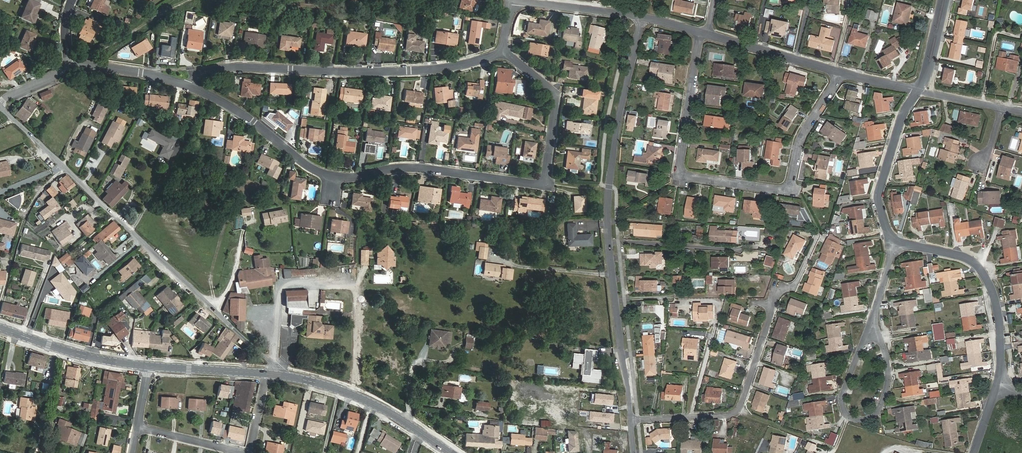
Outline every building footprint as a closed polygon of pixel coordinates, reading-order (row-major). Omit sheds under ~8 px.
[(39,4),(29,0),(21,17),(32,22),(39,4)] [(104,0),(93,0),(92,3),(90,7),(107,15),(110,8),(102,5),(104,0)] [(462,10),(473,13),(475,6),(476,4),(478,4),(479,0),(465,0),(462,10)] [(682,10),(682,9),(683,9),(683,10),(695,12),(697,3),(683,0),(677,0),(675,9),(682,10)] [(832,14),(839,14),(839,0),(823,0),(822,5),(825,5),(825,9),(832,10),(832,14)] [(964,8),(974,10),(976,0),(966,0),(964,8)] [(910,11),(912,11),(913,7),(899,3),(895,22),(908,25),(910,20),(907,19),(910,11)] [(822,14),(832,14),(832,10),(825,9),(825,5),(822,5),(822,14)] [(874,19),(876,12),(869,10),(867,17),(874,19)] [(744,26),(743,30),(748,31),(751,17),(753,17),(754,13),(745,11),(744,15),(736,14),(735,20),(737,21),(737,25),(744,26)] [(99,26),(100,23),(89,19),(88,21),(86,20),(79,34),(90,39),(97,25),(99,26)] [(958,35),(957,39),(966,41),(970,21),(959,19),(958,27),(959,28),(959,29),(957,29),(956,34),(958,35)] [(539,20),(539,24),(539,25),(528,23),(526,33),(547,36),(549,22),(539,20)] [(733,28),(743,30),(744,26),(737,25),(737,21),(735,20),(733,28)] [(777,36),(777,37),(785,39),(789,24),(773,20),(772,24),(770,33),(769,35),(775,37),(776,35),(777,36)] [(471,21),(468,43),(478,45),(481,27),(489,28),(490,24),(471,21)] [(231,37),(233,24),(220,22),(218,35),(231,37)] [(866,48),(869,36),(858,33),(860,25),(855,24),(850,43),(866,48)] [(593,34),(589,52),(599,54),(606,29),(591,25),(589,33),(593,34)] [(562,40),(575,42),(575,43),(580,44),(581,38),(577,37),(578,29),(571,28),(570,30),(564,29),(562,40)] [(811,36),(810,41),(808,47),(816,49),(817,46),(823,48),(822,50),(831,52),(834,41),(826,39),(826,36),(828,36),(830,30),(822,28),(819,38),(811,36)] [(323,51),(324,43),(332,44),(334,30),(327,29),(326,34),(317,33),(314,50),(323,51)] [(203,32),(193,30),(189,30),(186,48),(201,50),(203,32)] [(29,50),(35,35),(26,31),(20,46),(29,50)] [(364,47),(366,34),(348,31),(346,44),(364,47)] [(167,32),(160,52),(170,55),(176,35),(167,32)] [(255,45),(264,47),(265,36),(246,32),(244,41),(255,43),(255,45)] [(443,44),(444,43),(453,44),(454,38),(457,39),(458,35),(437,32),(435,43),(443,44)] [(660,45),(659,52),(670,54),(671,45),(672,45),(673,35),(660,33),(659,37),(662,38),(660,45)] [(406,50),(422,52),(424,42),(414,40),(415,35),(408,34),(406,50)] [(299,47),(300,39),(281,36),(279,49),(288,50),(288,46),(299,47)] [(394,51),(395,39),(379,37),(376,37),(375,45),(378,45),(377,48),(394,51)] [(887,55),(878,60),(883,69),(892,63),(890,60),(899,54),(895,48),(900,45),(899,44),(897,39),(895,37),(890,39),(893,45),(884,50),(886,53),(887,55)] [(137,57),(151,48),(145,39),(131,48),(137,57)] [(966,41),(957,39),(956,43),(954,42),(953,48),(955,48),(955,50),(953,50),(952,58),(962,60),(966,41)] [(548,46),(530,43),(528,53),(547,56),(548,46)] [(1007,70),(1017,72),(1020,57),(1012,56),(1011,61),(1007,60),(1008,58),(1006,58),(1007,53),(1001,52),(1000,58),(999,58),(998,63),(1001,64),(1000,69),(1005,70),(1005,68),(1008,69),(1007,70)] [(25,68),(19,60),(4,71),(10,79),(25,68)] [(579,77),(587,77),(588,68),(571,65),(571,62),(565,61),(564,69),(570,70),(569,78),(578,79),(579,77)] [(672,81),(674,65),(653,62),(652,70),(661,72),(660,80),(672,81)] [(717,67),(714,67),(713,72),(737,75),(738,66),(734,65),(735,64),(717,62),(717,67)] [(506,93),(507,83),(509,83),(510,73),(505,73),(505,69),(498,68),(495,92),(506,93)] [(956,84),(959,70),(949,68),(946,82),(956,84)] [(808,77),(793,73),(788,72),(786,79),(791,81),(788,92),(797,94),(800,84),(805,85),(808,77)] [(466,96),(478,97),(477,100),(482,100),(482,94),(478,94),(479,91),(483,91),(484,80),(480,80),(479,86),(472,85),(472,83),(467,82),(466,96)] [(64,81),(62,86),(71,89),(73,84),(64,81)] [(259,95),(261,85),(243,82),(241,96),(251,97),(252,94),(259,95)] [(270,93),(290,94),(291,85),(270,83),(270,93)] [(756,84),(747,83),(745,95),(764,98),(765,87),(756,86),(756,84)] [(82,91),(73,86),(70,92),(79,96),(82,91)] [(116,97),(135,99),(136,87),(117,86),(116,97)] [(711,93),(710,104),(720,105),(721,96),(726,96),(727,88),(709,86),(709,92),(711,93)] [(321,116),(323,103),(324,103),(326,90),(314,88),(313,93),(315,93),(314,101),(312,101),(311,114),(321,116)] [(435,90),(436,104),(447,103),(448,107),(453,107),(453,101),(454,101),(453,90),(448,91),(448,90),(440,91),(440,89),(435,90)] [(40,94),(42,100),(52,96),(49,90),(40,94)] [(343,94),(340,94),(339,100),(361,103),(363,91),(357,90),(357,92),(344,90),(343,94)] [(406,90),(404,102),(422,104),(424,93),(406,90)] [(659,108),(670,110),(672,93),(660,92),(660,96),(661,96),(659,108)] [(855,105),(856,99),(858,94),(855,94),(848,92),(846,101),(848,101),(846,111),(858,114),(861,106),(855,105)] [(584,113),(595,115),(597,100),(601,101),(602,95),(590,93),(590,99),(584,98),(582,110),(584,110),(584,113)] [(167,109),(168,97),(146,94),(144,105),(157,106),(156,108),(167,109)] [(370,108),(389,111),(391,97),(381,96),(380,99),(371,98),(370,108)] [(883,99),(876,100),(878,113),(888,112),(887,108),(889,108),(888,102),(893,101),(893,97),(883,99)] [(28,99),(15,116),(24,122),(36,105),(28,99)] [(178,104),(177,114),(196,117),(198,102),(194,102),(194,101),(189,100),(188,105),(178,104)] [(499,120),(500,113),(520,118),(523,107),(495,102),(492,118),(499,120)] [(108,108),(98,103),(92,115),(95,116),(93,120),(100,123),(108,108)] [(792,109),(784,121),(781,125),(789,130),(799,114),(798,113),(800,109),(792,104),(790,108),(792,109)] [(52,112),(45,106),(42,110),(49,115),(52,112)] [(525,108),(523,118),(530,120),(532,109),(525,108)] [(783,120),(784,121),(792,109),(790,108),(783,120)] [(913,123),(914,127),(928,124),(926,110),(916,112),(916,117),(915,117),(916,123),(913,123)] [(966,124),(975,126),(977,115),(958,111),(956,121),(966,123),(966,124)] [(287,131),(292,124),(278,112),(272,119),(287,131)] [(726,129),(727,119),(707,116),(706,126),(714,127),(714,128),(716,128),(716,127),(726,129)] [(110,147),(115,139),(117,140),(126,122),(118,117),(115,123),(113,122),(102,143),(110,147)] [(668,131),(670,132),(671,122),(662,120),(660,129),(659,138),(667,139),(668,131)] [(212,122),(205,121),(204,134),(218,136),(219,129),(222,129),(222,122),(212,121),(212,122)] [(566,130),(569,130),(569,131),(574,132),(574,133),(581,134),(580,138),(588,139),(590,125),(571,122),(567,121),(566,130)] [(829,135),(840,142),(845,135),(829,124),(823,133),(829,136),(829,135)] [(953,127),(942,124),(938,131),(950,135),(953,127)] [(438,130),(438,126),(431,125),(428,143),(438,145),(439,141),(447,143),(449,127),(444,126),(443,131),(438,130)] [(884,125),(874,127),(867,128),(869,142),(879,140),(879,136),(880,136),(880,130),(885,129),(884,125)] [(400,127),(398,136),(415,139),(415,138),(419,139),(421,131),(416,130),(416,129),(400,127)] [(84,156),(96,133),(90,130),(86,128),(83,134),(82,133),(78,142),(74,141),(72,146),(76,148),(74,151),(84,156)] [(304,138),(322,141),(324,131),(305,128),(305,129),(304,138)] [(371,129),(367,128),(365,141),(370,142),(369,144),(365,144),(364,152),(374,154),(375,145),(374,145),(375,142),(376,143),(376,141),(383,142),(385,133),(371,131),(371,129)] [(478,137),(480,130),(472,129),(471,136),(478,137)] [(924,137),(930,136),(931,133),(932,129),(923,131),(924,137)] [(173,147),(175,142),(152,130),(149,135),(159,139),(157,142),(164,146),(160,155),(168,159),(173,150),(170,149),(172,146),(173,147)] [(347,141),(348,131),(338,130),(335,147),(344,148),(343,151),(354,152),(355,142),(347,141)] [(839,144),(840,142),(829,135),(829,136),(839,144)] [(249,152),(251,142),(243,141),(244,138),(234,136),(233,141),(233,144),(232,149),(232,150),(249,152)] [(478,140),(459,138),(457,149),(471,150),(471,149),(477,150),(478,140)] [(920,151),(918,138),(908,140),(909,143),(907,143),(907,146),(908,149),(903,150),(904,156),(910,155),(910,152),(920,151)] [(942,160),(953,163),(955,154),(956,154),(958,146),(952,145),(953,141),(944,138),(942,144),(946,145),(944,151),(941,150),(940,155),(943,156),(942,160)] [(766,159),(773,160),(773,166),(780,167),(781,160),(779,160),(781,148),(783,148),(783,142),(769,140),(766,159)] [(525,142),(523,157),(534,158),(536,143),(525,142)] [(865,143),(855,144),(853,151),(866,149),(865,143)] [(505,155),(506,148),(488,146),(487,156),(496,157),(495,163),(505,164),(505,162),(506,155),(505,155)] [(661,161),(663,148),(651,146),(650,154),(646,153),(645,157),(638,156),(637,161),(649,163),(649,159),(661,161)] [(721,162),(722,152),(702,150),(700,161),(709,162),(709,160),(721,162)] [(752,163),(752,150),(741,150),(741,158),(737,158),(737,165),(741,165),(741,162),(745,162),(745,169),(754,170),(754,163),(752,163)] [(579,165),(580,158),(589,159),(590,154),(581,153),(568,151),(566,168),(579,170),(579,165)] [(876,157),(875,153),(859,156),(861,168),(871,167),(870,163),(872,163),(871,157),(876,157)] [(279,163),(262,154),(258,163),(270,169),(267,174),(276,178),(280,170),(280,169),(276,167),(279,163)] [(999,173),(1009,176),(1015,158),(1002,154),(1000,162),(1002,162),(999,173)] [(115,164),(114,166),(110,173),(120,178),(130,160),(122,155),(117,165),(115,164)] [(821,175),(819,175),(817,174),(816,179),(827,182),(829,174),(830,167),(835,168),(837,161),(821,158),(820,163),(819,166),(821,167),(823,167),(821,175)] [(9,175),(7,162),(0,163),(0,177),(9,175)] [(1009,178),(1009,176),(999,173),(1002,162),(1000,162),(997,175),(1009,178)] [(902,178),(912,177),(910,164),(900,166),(901,170),(899,170),(900,175),(895,176),(895,180),(902,178)] [(294,178),(295,172),(290,171),(289,179),(294,180),(291,198),(300,200),(302,189),(304,189),(305,180),(294,178)] [(649,178),(649,175),(650,174),(631,171),(629,179),(648,183),(648,186),(653,187),(654,179),(649,178)] [(67,191),(75,185),(67,175),(60,181),(67,191)] [(962,200),(968,182),(957,178),(951,197),(962,200)] [(107,194),(102,199),(111,208),(127,191),(130,187),(125,181),(121,185),(116,180),(105,192),(107,194)] [(868,180),(851,183),(853,196),(863,195),(863,191),(864,190),(863,185),(868,184),(868,180)] [(51,186),(47,190),(52,197),(57,193),(51,186)] [(464,205),(463,208),(469,209),(471,193),(468,192),(468,194),(458,192),(459,188),(451,186),(450,192),(451,192),(449,203),(464,205)] [(440,190),(432,189),(432,190),(424,188),(424,187),(420,187),(418,200),(438,204),(440,190)] [(913,191),(915,187),(910,187),(906,199),(911,200),(913,191)] [(817,195),(816,207),(824,208),(826,191),(816,189),(816,195),(817,195)] [(920,193),(913,191),(911,200),(910,203),(916,205),(920,193)] [(993,193),(993,191),(979,192),(980,204),(1002,202),(1001,193),(993,193)] [(8,198),(7,202),(17,210),(18,208),(19,206),(20,204),(21,203),(21,200),(21,198),(20,196),(20,194),(8,198)] [(361,197),(362,195),(353,194),(352,204),(371,207),(372,199),(361,197)] [(896,194),(891,194),(894,215),(898,214),(897,209),(903,208),(901,196),(897,197),(896,194)] [(390,197),(390,200),(389,207),(398,209),(398,206),(406,207),(408,198),(399,196),(399,198),(390,197)] [(574,197),(574,211),(586,211),(585,196),(574,197)] [(735,212),(736,199),(717,196),(715,205),(725,207),(725,210),(735,212)] [(40,213),(45,220),(61,208),(53,197),(46,202),(49,206),(40,213)] [(481,199),(479,210),(500,212),(501,198),(491,197),(491,201),(481,199)] [(545,200),(522,197),(522,199),(515,198),(513,210),(517,211),(524,212),(525,209),(539,210),(539,212),(543,212),(545,200)] [(691,210),(690,217),(699,218),(702,199),(690,198),(688,209),(691,210)] [(669,202),(661,200),(659,213),(672,214),(675,200),(669,199),(669,202)] [(752,213),(761,215),(761,214),(763,205),(751,203),(751,202),(746,201),(745,212),(752,213)] [(953,203),(947,201),(949,215),(955,214),(953,203)] [(799,217),(800,206),(780,204),(779,215),(799,217)] [(850,213),(851,222),(861,220),(861,216),(862,216),(862,210),(866,210),(866,206),(853,208),(844,210),(844,214),(850,213)] [(240,209),(241,217),(252,215),(251,207),(240,209)] [(284,209),(263,213),(265,225),(287,221),(284,209)] [(929,213),(931,222),(935,222),(935,224),(941,223),(942,228),(945,227),(942,210),(929,213)] [(927,223),(931,222),(929,213),(916,215),(919,232),(923,231),(922,226),(928,225),(927,223)] [(300,225),(310,226),(310,228),(320,229),(322,217),(301,214),(301,220),(300,225)] [(95,222),(94,223),(88,215),(77,224),(85,235),(97,226),(96,225),(97,224),(95,222)] [(996,216),(994,224),(1003,227),(1005,219),(996,216)] [(0,219),(0,232),(13,236),(16,224),(0,219)] [(970,233),(969,223),(961,224),(960,219),(954,220),(958,242),(961,241),(961,237),(967,236),(966,234),(970,233)] [(347,233),(348,222),(332,220),(330,231),(347,233)] [(861,220),(851,222),(853,230),(849,231),(850,236),(855,235),(870,232),(870,229),(865,230),(864,224),(862,224),(861,220)] [(982,221),(969,223),(970,233),(974,232),(974,235),(980,234),(981,238),(985,237),(982,221)] [(68,231),(71,229),(66,222),(52,231),(62,244),(72,237),(68,231)] [(104,242),(120,229),(113,222),(92,239),(96,243),(97,243),(102,239),(104,241),(104,242)] [(653,234),(658,235),(658,224),(638,223),(637,228),(637,234),(653,235),(653,234)] [(734,237),(735,231),(713,230),(712,240),(725,241),(725,240),(739,241),(739,237),(734,237)] [(772,237),(786,239),(787,232),(773,230),(772,237)] [(1006,245),(1006,249),(1016,247),(1014,234),(1014,230),(1008,231),(1009,235),(998,237),(998,240),(1003,240),(1004,245),(1006,245)] [(576,235),(568,235),(569,245),(592,244),(591,234),(576,235)] [(800,252),(805,242),(794,237),(785,256),(793,260),(797,250),(800,252)] [(107,256),(111,252),(103,242),(104,241),(102,239),(97,243),(94,246),(98,252),(103,258),(106,255),(107,256)] [(832,265),(839,249),(841,246),(828,239),(826,243),(828,244),(824,253),(821,260),(832,265)] [(478,258),(486,259),(488,248),(487,248),(488,244),(477,242),(476,247),(480,247),(478,258)] [(856,260),(866,258),(866,255),(868,254),(867,248),(871,248),(871,244),(853,247),(853,251),(855,250),(856,260)] [(23,245),(21,252),(26,253),(25,257),(44,261),(45,259),(48,260),(50,252),(23,245)] [(388,247),(385,247),(383,249),(383,250),(382,252),(378,252),(377,265),(382,265),(386,268),(390,264),(394,264),(394,257),(392,257),(392,252),(390,252),(389,250),(390,249),(388,247)] [(1016,247),(1006,249),(1007,253),(1005,253),(1006,258),(1001,259),(1002,263),(1018,261),(1016,247)] [(126,249),(120,254),(123,258),(129,253),(126,249)] [(651,253),(639,252),(638,263),(648,264),(648,266),(653,266),(657,263),(659,263),(660,258),(658,258),(659,254),(660,254),(661,252),(654,251),(654,254),(651,254),(651,253)] [(103,258),(98,252),(95,254),(100,261),(103,258)] [(67,266),(73,261),(66,253),(58,259),(60,263),(61,265),(64,262),(67,266)] [(56,266),(60,263),(58,259),(55,255),(51,265),(56,266)] [(254,256),(255,269),(269,267),(268,258),(262,259),(261,255),(254,256)] [(714,268),(720,268),(720,267),(730,267),(730,257),(721,257),(721,258),(714,258),(714,268)] [(122,282),(140,266),(134,258),(119,271),(122,275),(119,278),(122,282)] [(867,262),(866,258),(856,260),(859,273),(875,271),(875,267),(870,268),(869,262),(867,262)] [(910,277),(920,276),(919,268),(924,267),(922,262),(901,265),(902,269),(906,268),(907,274),(909,273),(910,277)] [(502,265),(493,264),(493,267),(485,266),(484,273),(488,273),(487,275),(501,277),(501,278),(511,279),(512,270),(502,268),(502,265)] [(272,282),(269,267),(255,269),(239,271),(237,276),(238,282),(235,283),(237,293),(240,293),(239,288),(272,282)] [(324,267),(315,268),(316,276),(324,275),(324,267)] [(82,276),(87,281),(96,273),(92,268),(82,276)] [(26,269),(21,283),(31,286),(36,272),(26,269)] [(941,283),(944,283),(954,281),(956,281),(960,280),(959,274),(960,274),(959,270),(936,274),(937,279),(940,279),(941,283)] [(1021,284),(1021,271),(1007,273),(1008,277),(1012,276),(1013,282),(1015,282),(1016,285),(1021,284)] [(811,282),(808,289),(818,293),(823,281),(821,280),(822,276),(812,272),(811,277),(812,277),(811,282)] [(51,281),(65,300),(72,301),(75,292),(61,273),(51,281)] [(150,305),(143,298),(136,290),(149,279),(145,274),(118,297),(121,301),(125,298),(134,310),(137,308),(141,313),(143,312),(150,305)] [(339,276),(324,277),(324,284),(339,284),(339,276)] [(921,283),(920,276),(910,277),(910,281),(908,281),(909,287),(905,288),(905,292),(927,288),(926,282),(921,283)] [(734,286),(736,286),(736,279),(720,280),(721,293),(734,292),(734,286)] [(654,286),(657,286),(657,281),(636,281),(636,291),(643,291),(643,290),(645,290),(645,291),(654,291),(654,286)] [(954,281),(944,283),(946,291),(942,292),(943,297),(963,294),(963,290),(958,291),(957,285),(955,285),(954,281)] [(844,299),(854,298),(854,294),(855,294),(855,288),(859,287),(859,283),(842,286),(844,299)] [(1016,285),(1014,286),(1015,295),(1011,296),(1011,300),(1021,298),(1021,284),(1016,285)] [(167,287),(156,296),(164,305),(172,315),(183,306),(177,300),(178,299),(176,295),(173,292),(172,293),(167,287)] [(832,301),(835,292),(831,290),(827,301),(832,301)] [(306,291),(286,291),(286,302),(307,301),(306,291)] [(230,293),(223,311),(229,315),(231,315),(237,315),(237,325),(237,328),(240,331),(244,331),(245,302),(246,302),(247,301),(247,299),(247,298),(247,296),(245,293),(240,293),(237,293),(230,293)] [(803,315),(807,304),(791,298),(786,312),(795,315),(797,312),(803,315)] [(855,302),(854,298),(844,299),(845,307),(840,308),(841,313),(863,310),(862,306),(857,307),(857,302),(855,302)] [(903,313),(904,316),(914,315),(913,307),(917,307),(916,301),(895,304),(896,308),(900,307),(901,313),(903,313)] [(17,303),(17,305),(3,302),(0,314),(24,320),(27,308),(19,306),(20,304),(17,303)] [(699,318),(707,318),(713,318),(713,305),(708,305),(708,307),(701,307),(700,302),(694,303),(694,320),(699,320),(699,318)] [(961,304),(963,318),(973,316),(973,312),(974,312),(974,307),(978,306),(977,302),(961,304)] [(738,319),(737,321),(747,324),(750,315),(741,312),(742,306),(731,303),(730,307),(733,307),(730,317),(738,319)] [(146,316),(154,310),(150,305),(143,312),(146,316)] [(80,306),(78,311),(88,315),(90,309),(84,307),(80,306)] [(319,325),(320,317),(315,316),(316,311),(303,310),(303,308),(289,307),(289,314),(291,314),(291,322),(292,324),(292,326),(295,326),(295,325),(298,325),(300,323),(301,322),(301,318),(308,319),(307,334),(309,336),(332,339),(333,326),(319,325)] [(727,318),(737,321),(738,319),(730,317),(733,307),(730,307),(727,318)] [(66,311),(46,308),(44,318),(49,319),(48,323),(65,326),(66,318),(69,319),(70,312),(66,311)] [(126,330),(129,327),(123,318),(125,317),(121,311),(107,322),(119,339),(128,333),(126,330)] [(210,325),(196,313),(188,322),(192,326),(194,324),(203,332),(210,325)] [(914,315),(904,316),(904,321),(903,321),(903,326),(899,327),(899,331),(916,328),(914,315)] [(182,318),(180,316),(171,323),(174,326),(180,321),(179,320),(182,318)] [(973,316),(963,318),(965,332),(982,329),(981,325),(976,326),(975,320),(974,320),(973,316)] [(783,340),(790,322),(780,318),(773,336),(783,340)] [(88,342),(90,331),(78,328),(79,325),(75,324),(74,330),(70,329),(68,337),(72,338),(88,342)] [(829,340),(839,339),(841,338),(841,335),(840,335),(839,329),(844,328),(843,324),(827,327),(829,340)] [(222,359),(238,337),(229,330),(225,328),(217,340),(220,342),(212,352),(222,359)] [(752,335),(728,329),(725,340),(726,341),(726,344),(726,345),(732,347),(734,346),(735,343),(741,344),(740,346),(749,349),(752,335)] [(149,340),(150,335),(139,334),(139,330),(133,330),(132,346),(148,347),(148,340),(149,340)] [(167,349),(169,331),(162,330),(162,336),(150,335),(149,340),(148,340),(148,347),(148,348),(167,349)] [(451,333),(447,332),(431,330),(430,342),(433,343),(433,344),(442,345),(442,344),(446,344),(450,345),(451,333)] [(113,334),(109,337),(102,336),(101,343),(102,344),(111,345),(113,343),(115,345),(119,343),(113,334)] [(913,352),(924,351),(922,342),(926,342),(925,336),(904,340),(905,343),(910,343),(911,349),(913,348),(913,352)] [(642,338),(644,361),(645,370),(645,378),(655,377),(653,344),(652,337),(642,338)] [(841,338),(839,339),(829,340),(830,348),(826,349),(827,354),(848,351),(847,347),(842,348),(841,342),(842,342),(841,338)] [(968,347),(969,355),(979,353),(978,350),(980,349),(979,343),(984,343),(983,339),(965,342),(966,347),(968,347)] [(696,347),(698,347),(699,341),(683,340),(683,350),(686,350),(686,361),(696,361),(696,347)] [(202,353),(209,356),(213,348),(203,343),(198,353),(201,355),(202,353)] [(777,355),(776,354),(773,361),(783,365),(789,348),(782,345),(781,348),(778,347),(776,352),(778,352),(777,355)] [(581,382),(599,383),(600,370),(590,369),(591,358),(596,358),(597,350),(586,349),(585,355),(583,355),(573,353),(572,363),(582,364),(581,382)] [(930,350),(924,351),(913,352),(911,353),(907,353),(908,359),(907,359),(908,363),(931,359),(930,350)] [(31,353),(27,364),(43,369),(47,357),(31,353)] [(979,353),(969,355),(971,369),(988,366),(987,362),(983,363),(982,357),(980,357),(979,353)] [(735,360),(725,357),(720,374),(731,377),(735,360)] [(813,380),(823,378),(823,374),(825,374),(824,368),(829,367),(828,364),(806,367),(807,374),(812,373),(813,380)] [(773,373),(774,368),(765,365),(763,374),(765,374),(764,376),(762,376),(760,383),(774,388),(777,381),(773,380),(775,374),(773,373)] [(77,388),(80,368),(67,367),(64,386),(77,388)] [(124,375),(105,371),(103,383),(107,384),(104,403),(101,403),(99,409),(116,412),(120,389),(126,390),(128,383),(125,383),(125,379),(123,378),(124,375)] [(15,374),(6,372),(5,383),(24,386),(25,374),(15,373),(15,374)] [(909,387),(919,386),(917,378),(921,377),(920,372),(900,375),(901,379),(905,378),(906,384),(908,384),(909,387)] [(824,382),(823,378),(813,380),(815,387),(809,388),(810,394),(832,390),(832,386),(827,387),(826,381),(824,382)] [(956,386),(957,395),(967,393),(969,393),(968,383),(972,382),(972,378),(950,382),(951,387),(956,386)] [(248,413),(254,382),(245,381),(245,383),(236,381),(234,389),(237,389),(232,410),(235,410),(236,409),(248,413)] [(682,385),(673,385),(668,384),(668,388),(667,388),(667,392),(663,392),(662,399),(682,400),(682,389),(682,385)] [(228,387),(219,385),(217,396),(228,398),(229,394),(227,394),(228,387)] [(460,393),(461,388),(446,386),(442,386),(442,389),(441,395),(441,396),(459,398),(460,393)] [(919,390),(919,386),(909,387),(907,388),(908,393),(903,394),(903,398),(924,395),(923,390),(919,390)] [(722,403),(723,388),(708,387),(708,391),(707,391),(707,395),(703,395),(702,401),(722,403)] [(763,412),(769,394),(757,390),(756,394),(757,394),(752,408),(763,412)] [(594,403),(611,405),(612,395),(595,393),(594,403)] [(967,393),(957,395),(959,408),(976,405),(975,402),(971,402),(970,396),(968,397),(967,393)] [(19,407),(21,408),(20,418),(34,420),(35,414),(31,413),(31,409),(32,407),(32,400),(21,398),(19,407)] [(178,408),(178,399),(162,398),(161,407),(178,408)] [(205,410),(205,400),(189,399),(188,409),(205,410)] [(101,403),(93,401),(90,419),(97,420),(99,409),(101,403)] [(308,412),(320,415),(322,405),(310,402),(308,412)] [(477,402),(476,410),(488,411),(490,403),(477,402)] [(810,418),(821,417),(820,413),(822,413),(821,406),(826,406),(825,402),(804,405),(805,410),(809,410),(810,418)] [(296,405),(291,404),(290,409),(275,406),(273,415),(288,418),(287,423),(292,424),(296,405)] [(902,423),(913,421),(911,413),(915,412),(914,407),(893,411),(894,414),(899,414),(900,419),(902,419),(902,423)] [(348,411),(346,421),(342,420),(341,427),(354,430),(358,414),(348,411)] [(615,414),(591,411),(590,421),(614,423),(615,414)] [(821,420),(821,417),(810,418),(812,431),(829,429),(828,425),(824,426),(823,420),(821,420)] [(944,422),(946,434),(956,433),(955,429),(957,429),(956,423),(961,422),(960,419),(944,422)] [(56,432),(60,434),(58,438),(71,443),(72,439),(83,443),(86,435),(75,431),(69,429),(71,424),(61,420),(56,432)] [(306,430),(323,434),(326,424),(308,420),(306,430)] [(223,424),(212,421),(209,432),(218,434),(220,428),(222,428),(223,424)] [(902,423),(900,423),(901,429),(896,430),(897,434),(918,431),(917,425),(913,426),(913,421),(902,423)] [(499,422),(499,426),(484,425),(483,430),(482,430),(482,434),(466,434),(465,446),(489,447),(489,441),(497,441),(497,436),(498,436),(498,430),(501,430),(502,422),(499,422)] [(110,429),(100,427),(96,444),(106,446),(110,429)] [(547,434),(547,428),(535,427),(534,439),(546,441),(547,434)] [(657,428),(650,434),(656,441),(660,437),(670,437),(670,428),(657,428)] [(233,432),(224,430),(222,437),(231,439),(233,432)] [(580,450),(578,431),(569,430),(570,443),(569,443),(570,451),(580,450)] [(334,431),(331,441),(344,444),(346,435),(334,431)] [(381,433),(376,440),(380,442),(379,445),(394,452),(399,443),(381,433)] [(827,444),(834,447),(838,436),(832,433),(827,444)] [(956,433),(946,434),(948,448),(965,445),(964,441),(960,442),(959,437),(957,437),(956,433)] [(510,434),(510,444),(524,445),(524,444),(531,445),(532,439),(524,438),(524,435),(510,434)] [(773,435),(769,452),(772,452),(783,452),(786,438),(773,435)] [(702,445),(702,439),(702,436),(697,436),(697,440),(692,440),(691,443),(689,443),(689,441),(682,441),(683,452),(689,452),(689,448),(695,448),(695,452),(702,452),(702,445)] [(720,439),(714,439),(714,452),(728,452),(732,452),(732,447),(727,447),(727,444),(724,444),(720,444),(720,439)] [(284,446),(268,442),(265,452),(271,452),(282,452),(284,446)] [(925,449),(933,450),(934,445),(926,444),(919,442),(918,446),(925,449)]
